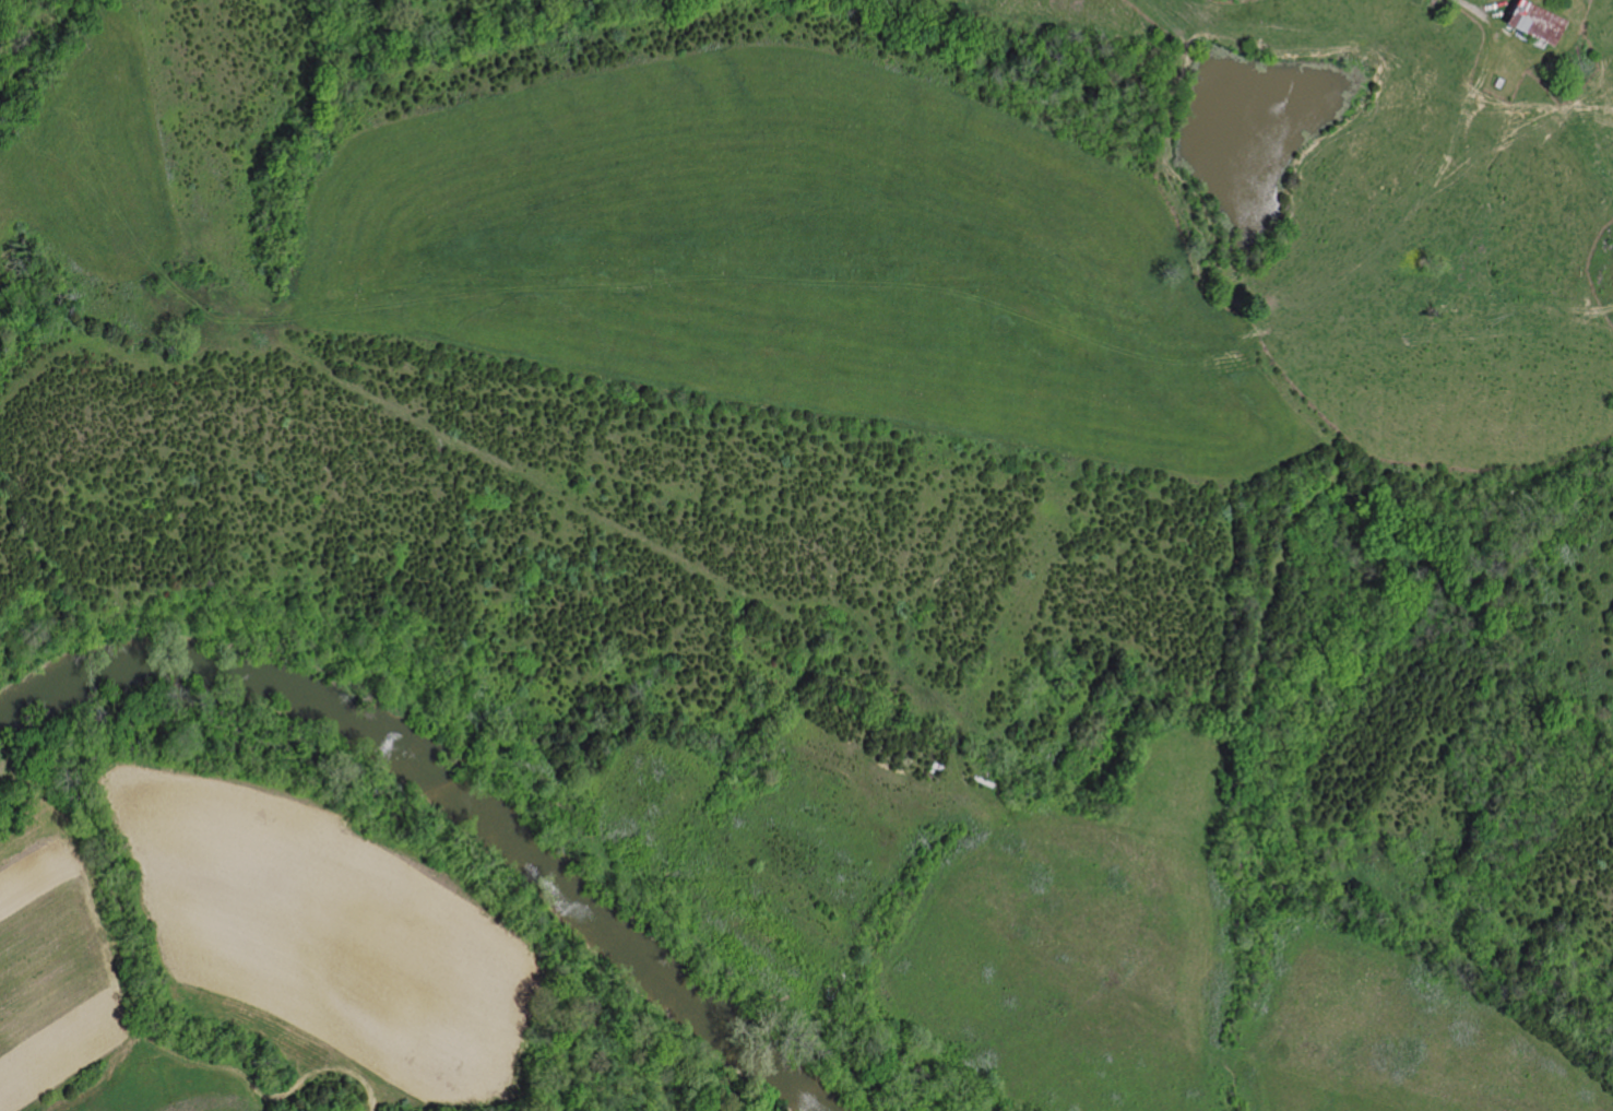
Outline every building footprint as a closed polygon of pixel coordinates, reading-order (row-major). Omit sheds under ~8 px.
[(1498,24),(1510,0),(1516,0),(1559,22),(1546,48),(1498,24)]
